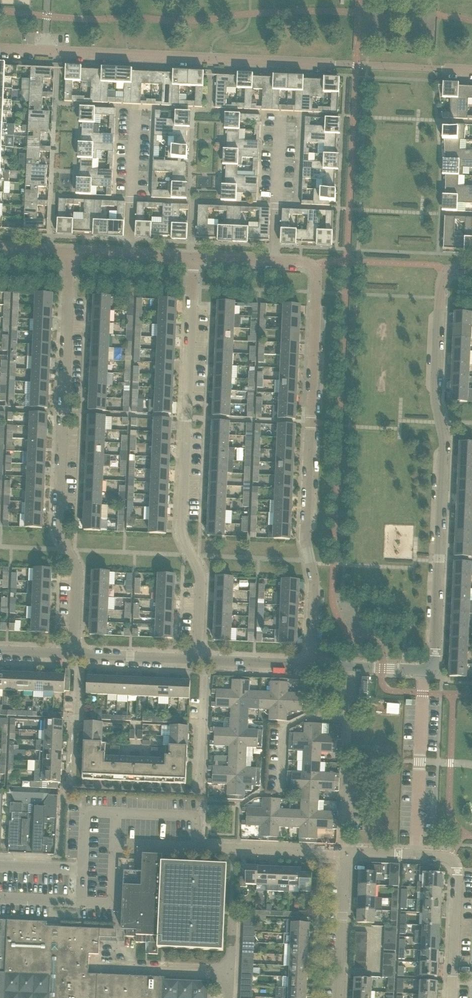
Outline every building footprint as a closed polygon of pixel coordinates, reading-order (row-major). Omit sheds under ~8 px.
[(17,78),(17,66),(6,66),(6,64),(0,63),(0,78),(17,78)] [(65,81),(65,101),(72,101),(73,81),(81,81),(81,69),(82,69),(82,66),(66,65),(65,81)] [(31,67),(30,94),(43,95),(43,92),(44,78),(51,79),(51,68),(31,67)] [(102,70),(101,102),(116,103),(116,98),(108,98),(109,82),(116,83),(117,68),(102,67),(102,70)] [(116,98),(116,103),(130,104),(132,71),(132,68),(117,68),(116,83),(124,83),(124,98),(116,98)] [(81,69),(81,81),(91,82),(90,102),(101,102),(102,70),(82,69),(81,69)] [(173,73),(172,106),(179,106),(180,86),(188,86),(188,71),(173,70),(173,73)] [(132,71),(130,104),(141,104),(142,84),(152,84),(153,72),(132,71)] [(188,71),(188,86),(196,86),(195,107),(202,107),(203,87),(204,72),(188,71)] [(153,72),(152,84),(163,85),(162,105),(172,106),(173,73),(153,72)] [(238,76),(237,88),(245,89),(244,109),(251,109),(252,104),(252,99),(253,89),(252,89),(253,77),(253,74),(238,73),(238,76)] [(238,76),(217,75),(215,108),(226,108),(227,93),(236,93),(236,88),(237,88),(238,76)] [(273,78),(272,110),(279,111),(280,90),(288,91),(289,75),(273,75),(273,78)] [(304,76),(289,75),(288,91),(296,91),(295,111),(302,112),(303,79),(304,79),(304,76)] [(253,77),(252,89),(253,89),(263,89),(262,110),(272,110),(273,78),(253,77)] [(324,80),(323,98),(324,98),(324,92),(331,93),(331,113),(338,113),(339,93),(340,78),(324,77),(324,80)] [(0,78),(0,89),(12,90),(13,78),(17,79),(17,78),(0,78)] [(304,79),(303,79),(302,112),(312,112),(313,98),(323,98),(324,80),(304,79)] [(443,83),(443,86),(438,85),(440,98),(451,98),(450,113),(442,113),(442,118),(457,119),(459,86),(459,83),(443,83)] [(457,119),(467,119),(468,99),(471,99),(471,87),(459,86),(457,119)] [(0,89),(0,101),(12,101),(8,101),(8,90),(12,90),(0,89)] [(43,95),(30,94),(29,106),(35,106),(34,111),(29,111),(28,121),(49,122),(49,111),(42,111),(43,97),(48,98),(48,92),(43,92),(43,95)] [(0,101),(0,112),(11,113),(12,101),(0,101)] [(115,109),(95,108),(80,107),(79,123),(82,123),(94,123),(95,115),(110,116),(109,124),(115,124),(115,109)] [(155,119),(155,126),(187,127),(187,128),(190,128),(191,112),(175,111),(175,120),(155,119)] [(0,112),(0,124),(7,124),(7,113),(11,113),(0,112)] [(260,115),(240,114),(225,113),(224,129),(227,129),(239,130),(240,122),(260,123),(260,115)] [(325,118),(325,126),(305,126),(305,133),(337,134),(340,134),(341,119),(325,118)] [(28,136),(27,148),(40,149),(40,151),(45,152),(46,147),(40,146),(41,133),(48,133),(49,122),(28,121),(28,125),(28,130),(28,132),(34,132),(33,137),(28,136)] [(106,144),(114,145),(114,134),(99,134),(100,125),(94,125),(94,123),(82,123),(82,128),(81,143),(106,144)] [(442,139),(464,140),(465,125),(449,124),(448,128),(443,128),(442,139)] [(187,127),(155,126),(154,136),(174,137),(174,147),(166,147),(188,148),(186,148),(187,128),(187,127)] [(227,129),(226,150),(259,151),(259,141),(239,140),(239,130),(227,129)] [(337,134),(305,133),(304,143),(324,144),(324,154),(336,155),(337,134)] [(442,139),(444,139),(445,159),(445,160),(471,161),(471,151),(460,150),(460,140),(464,140),(442,139)] [(81,143),(78,143),(78,158),(81,158),(97,159),(97,151),(113,152),(114,145),(106,144),(81,143)] [(165,158),(153,158),(153,162),(185,163),(181,162),(181,159),(187,159),(188,148),(166,147),(165,158)] [(40,149),(27,148),(27,160),(32,160),(32,165),(26,165),(26,175),(47,176),(47,166),(40,165),(40,151),(40,149)] [(226,150),(226,165),(238,165),(238,166),(242,166),(242,158),(253,158),(258,158),(259,151),(226,150)] [(336,155),(324,154),(324,162),(303,161),(303,168),(335,170),(338,170),(339,155),(336,155)] [(81,158),(80,179),(106,180),(112,180),(113,170),(92,169),(93,159),(97,159),(81,158)] [(445,159),(443,159),(442,175),(445,175),(463,176),(463,168),(471,168),(471,161),(445,160),(445,159)] [(185,163),(153,162),(153,172),(173,173),(172,183),(168,182),(168,183),(184,184),(184,183),(185,163)] [(226,165),(225,185),(257,187),(258,177),(237,176),(238,166),(238,165),(226,165)] [(303,168),(303,179),(317,179),(316,189),(314,189),(335,190),(335,170),(303,168)] [(0,170),(0,182),(4,182),(9,182),(9,171),(5,170),(0,170)] [(47,176),(26,175),(25,186),(31,186),(31,191),(25,190),(25,202),(38,203),(38,206),(43,206),(43,201),(38,200),(39,187),(46,187),(47,176)] [(445,175),(445,195),(471,197),(471,186),(458,186),(459,176),(463,176),(445,175)] [(80,179),(77,179),(76,194),(91,195),(92,186),(107,187),(106,195),(111,196),(112,180),(106,180),(80,179)] [(184,184),(168,183),(168,191),(152,190),(151,197),(171,198),(171,199),(187,199),(187,183),(184,183),(184,184)] [(225,185),(222,185),(221,201),(236,202),(237,193),(257,194),(257,187),(225,185)] [(335,190),(314,189),(313,201),(302,201),(301,204),(329,206),(329,201),(335,202),(336,190),(335,190)] [(445,195),(443,195),(442,211),(457,211),(458,203),(471,204),(471,197),(445,195)] [(59,199),(58,219),(57,234),(73,235),(73,232),(73,220),(65,219),(66,199),(59,199)] [(84,220),(73,220),(73,232),(93,233),(95,200),(85,200),(84,220)] [(93,233),(93,236),(108,237),(109,221),(101,221),(102,201),(95,200),(93,233)] [(38,203),(25,202),(24,214),(30,214),(30,219),(24,219),(24,230),(44,231),(45,220),(37,219),(38,206),(38,203)] [(117,222),(109,221),(108,237),(124,237),(124,222),(125,202),(118,202),(117,222)] [(137,202),(136,223),(135,238),(151,239),(151,236),(152,223),(144,223),(145,203),(137,202)] [(151,236),(171,236),(172,236),(173,204),(163,204),(162,224),(152,223),(151,236)] [(172,236),(171,236),(171,239),(187,240),(188,225),(188,221),(179,221),(180,210),(188,210),(188,205),(173,204),(172,236)] [(218,239),(218,226),(208,226),(209,206),(198,205),(197,238),(218,239)] [(218,239),(217,242),(233,242),(234,207),(227,207),(226,227),(218,226),(218,239)] [(234,207),(233,242),(248,243),(248,240),(248,228),(240,227),(241,207),(234,207)] [(259,228),(248,228),(248,240),(269,241),(270,208),(260,208),(259,228)] [(282,209),(281,229),(280,244),(296,245),(296,242),(297,230),(289,230),(290,209),(282,209)] [(307,230),(297,230),(296,242),(317,243),(317,231),(318,231),(318,216),(318,211),(308,210),(307,230)] [(317,243),(316,246),(332,247),(333,231),(334,211),(326,211),(325,231),(318,231),(317,231),(317,243)] [(465,238),(464,238),(454,237),(455,217),(445,216),(443,248),(443,249),(464,250),(465,238)] [(464,250),(464,253),(471,253),(471,238),(471,235),(471,218),(466,217),(465,222),(464,238),(465,238),(464,250)] [(36,294),(36,307),(52,307),(53,294),(36,294)] [(94,309),(110,310),(111,297),(94,296),(94,309)] [(160,299),(160,312),(176,313),(176,300),(160,299)] [(218,315),(234,316),(234,302),(218,302),(218,315)] [(284,318),(300,319),(300,305),(284,305),(284,318)] [(36,307),(35,319),(51,320),(52,307),(36,307)] [(94,309),(93,322),(109,323),(110,310),(94,309)] [(160,312),(159,325),(175,326),(176,313),(160,312)] [(455,312),(454,326),(471,326),(471,313),(455,312)] [(234,316),(218,315),(217,327),(233,328),(234,316)] [(284,318),(283,330),(299,331),(300,319),(284,318)] [(35,319),(35,332),(51,332),(51,320),(35,319)] [(109,323),(93,322),(93,334),(109,335),(109,323)] [(175,326),(159,325),(159,337),(175,338),(175,326)] [(471,326),(454,326),(454,338),(470,339),(471,326)] [(233,328),(217,327),(217,340),(233,341),(233,328)] [(257,329),(251,329),(250,336),(248,336),(248,342),(256,342),(257,329)] [(283,330),(282,343),(299,344),(299,331),(283,330)] [(35,332),(34,344),(50,345),(51,332),(35,332)] [(93,334),(92,347),(108,348),(109,335),(93,334)] [(175,338),(159,337),(158,350),(174,351),(175,338)] [(454,338),(453,351),(469,351),(470,339),(454,338)] [(233,341),(217,340),(216,352),(232,353),(233,341)] [(299,344),(282,343),(282,355),(298,356),(299,344)] [(34,344),(34,357),(50,358),(50,345),(34,344)] [(92,347),(92,359),(108,360),(108,348),(92,347)] [(158,350),(157,362),(174,363),(174,351),(158,350)] [(453,351),(453,363),(469,364),(469,351),(453,351)] [(216,352),(216,365),(232,366),(232,353),(216,352)] [(298,356),(282,355),(281,368),(297,369),(298,356)] [(50,358),(34,357),(33,369),(49,370),(50,358)] [(108,360),(92,359),(91,372),(107,373),(108,360)] [(157,362),(157,375),(173,376),(174,363),(157,362)] [(452,376),(468,376),(469,370),(471,370),(471,364),(469,364),(453,363),(452,376)] [(232,366),(216,365),(215,378),(231,378),(232,366)] [(297,369),(281,368),(281,380),(297,381),(297,369)] [(33,369),(32,382),(48,383),(49,370),(33,369)] [(91,372),(90,384),(107,385),(107,373),(91,372)] [(173,376),(157,375),(156,387),(172,388),(173,376)] [(452,376),(452,388),(468,389),(468,376),(452,376)] [(231,378),(215,378),(214,390),(230,391),(231,378)] [(297,381),(281,380),(280,393),(296,394),(297,381)] [(48,383),(32,382),(32,394),(48,395),(48,383)] [(90,384),(90,397),(106,398),(107,385),(90,384)] [(172,388),(156,387),(156,400),(172,401),(172,388)] [(468,389),(452,388),(451,401),(467,402),(468,389)] [(214,390),(214,403),(230,403),(235,403),(235,391),(230,391),(214,390)] [(280,393),(280,405),(296,406),(296,394),(280,393)] [(48,395),(32,394),(31,407),(47,408),(48,395)] [(106,398),(90,397),(89,410),(105,411),(106,398)] [(172,401),(156,400),(155,413),(171,414),(172,401)] [(230,403),(214,403),(213,416),(229,416),(230,403)] [(296,406),(280,405),(279,419),(295,419),(296,406)] [(31,413),(30,426),(46,427),(47,414),(31,413)] [(89,416),(88,429),(105,430),(105,417),(89,416)] [(154,432),(170,433),(171,420),(155,419),(154,432)] [(212,435),(228,435),(229,422),(213,422),(212,435)] [(278,438),(294,438),(295,425),(279,425),(278,438)] [(46,427),(30,426),(30,439),(46,440),(46,427)] [(88,429),(88,442),(104,442),(105,430),(88,429)] [(170,433),(154,432),(154,445),(170,445),(170,433)] [(228,435),(212,435),(212,447),(228,448),(228,435)] [(294,438),(278,438),(278,450),(294,451),(294,438)] [(30,439),(29,452),(45,452),(46,440),(30,439)] [(88,442),(87,454),(103,455),(104,442),(88,442)] [(460,455),(471,456),(471,443),(460,442),(460,455)] [(170,445),(154,445),(153,457),(169,458),(170,445)] [(212,447),(211,460),(227,460),(228,448),(212,447)] [(278,450),(277,463),(293,463),(294,451),(278,450)] [(45,452),(29,452),(29,464),(45,465),(45,452)] [(103,455),(87,454),(87,467),(103,467),(110,467),(111,455),(103,455)] [(459,468),(471,468),(471,456),(460,455),(459,468)] [(153,457),(153,470),(169,470),(169,458),(153,457)] [(211,460),(211,472),(227,473),(233,473),(233,461),(227,460),(211,460)] [(293,463),(277,463),(277,475),(293,476),(293,463)] [(29,464),(28,477),(44,477),(45,465),(29,464)] [(103,467),(87,467),(86,479),(102,480),(103,467)] [(459,480),(471,481),(471,468),(459,468),(459,480)] [(153,470),(152,482),(168,483),(169,470),(153,470)] [(227,473),(211,472),(210,485),(226,486),(227,473)] [(277,475),(276,488),(292,489),(293,476),(277,475)] [(28,477),(27,489),(44,490),(44,477),(28,477)] [(86,479),(86,492),(102,492),(102,480),(86,479)] [(459,480),(458,493),(471,494),(471,481),(459,480)] [(152,482),(151,495),(168,495),(168,483),(152,482)] [(226,486),(210,485),(210,497),(226,498),(226,486)] [(292,489),(276,488),(275,500),(292,501),(292,489)] [(27,489),(27,502),(43,502),(44,490),(27,489)] [(86,492),(85,504),(101,505),(102,492),(86,492)] [(458,493),(457,505),(471,506),(471,494),(458,493)] [(151,495),(151,507),(167,508),(168,495),(151,495)] [(210,497),(209,510),(225,511),(226,498),(210,497)] [(292,501),(275,500),(275,513),(291,514),(292,501)] [(43,502),(27,502),(26,514),(42,515),(43,502)] [(85,504),(84,517),(101,517),(101,505),(85,504)] [(457,505),(457,518),(471,519),(471,506),(457,505)] [(151,507),(150,520),(166,520),(167,508),(151,507)] [(209,510),(208,522),(224,523),(225,511),(209,510)] [(275,513),(274,525),(290,526),(291,514),(275,513)] [(42,515),(26,514),(26,527),(42,528),(42,515)] [(101,517),(84,517),(84,530),(100,531),(101,517)] [(456,531),(471,531),(471,519),(457,518),(456,531)] [(166,520),(150,520),(150,533),(166,534),(166,520)] [(224,523),(208,522),(208,536),(224,536),(224,523)] [(290,526),(274,525),(274,539),(290,539),(290,526)] [(456,543),(471,544),(471,538),(471,531),(456,531),(456,543)] [(471,544),(456,543),(455,556),(471,557),(471,544)] [(455,562),(454,575),(470,576),(471,563),(455,562)] [(35,568),(34,582),(51,582),(51,569),(35,568)] [(93,571),(92,584),(109,585),(109,572),(93,571)] [(159,574),(158,587),(174,588),(175,575),(159,574)] [(454,575),(454,588),(470,589),(470,576),(454,575)] [(217,577),(216,590),(232,590),(233,577),(217,577)] [(283,580),(282,593),(298,593),(299,580),(283,580)] [(51,582),(34,582),(34,594),(50,595),(51,582)] [(109,585),(92,584),(92,597),(108,597),(109,585)] [(174,588),(158,587),(158,600),(174,600),(174,588)] [(470,589),(454,588),(453,600),(469,601),(471,601),(471,589),(470,589)] [(216,590),(216,602),(232,603),(232,590),(216,590)] [(298,593),(282,593),(275,592),(275,605),(282,605),(298,606),(298,593)] [(50,595),(34,594),(33,606),(49,607),(50,595)] [(92,597),(91,609),(107,610),(108,597),(92,597)] [(174,600),(158,600),(157,612),(173,613),(174,600)] [(453,600),(453,613),(469,614),(469,601),(453,600)] [(232,603),(216,602),(215,615),(231,615),(232,603)] [(282,605),(281,618),(297,618),(298,606),(282,605)] [(49,607),(33,606),(33,619),(49,620),(49,607)] [(107,610),(91,609),(91,622),(107,622),(107,610)] [(173,613),(157,612),(157,625),(173,625),(173,613)] [(452,625),(468,626),(468,620),(471,620),(471,614),(469,614),(453,613),(452,625)] [(215,615),(215,627),(231,628),(231,615),(215,615)] [(297,618),(281,618),(280,630),(297,631),(297,618)] [(49,620),(33,619),(32,632),(48,633),(49,620)] [(107,622),(91,622),(90,635),(106,635),(107,622)] [(173,625),(157,625),(156,638),(172,638),(173,625)] [(468,626),(452,625),(451,638),(467,639),(468,626)] [(231,628),(215,627),(214,640),(230,641),(231,628)] [(263,630),(257,629),(257,642),(262,643),(280,643),(296,644),(297,631),(280,630),(275,630),(274,638),(263,638),(263,630)] [(451,638),(451,650),(467,651),(467,639),(451,638)] [(451,650),(450,663),(466,664),(467,651),(451,650)] [(466,664),(450,663),(450,676),(466,677),(466,664)] [(4,672),(3,690),(13,690),(14,673),(4,672)] [(24,673),(14,673),(13,690),(23,691),(24,673)] [(34,673),(24,673),(23,691),(33,691),(34,673)] [(34,673),(33,691),(43,692),(44,674),(34,673)] [(55,674),(44,674),(43,692),(54,692),(55,674)] [(55,674),(54,692),(65,693),(65,691),(70,691),(70,681),(65,681),(65,675),(55,674)] [(97,694),(98,676),(87,676),(87,694),(97,694)] [(108,677),(98,676),(97,694),(107,695),(108,677)] [(118,677),(108,677),(107,695),(118,695),(118,677)] [(118,677),(118,695),(128,696),(129,678),(118,677)] [(139,678),(129,678),(128,696),(138,696),(139,678)] [(139,678),(138,696),(148,696),(149,679),(139,678)] [(260,691),(259,700),(278,701),(280,678),(271,678),(271,681),(270,692),(260,691)] [(288,679),(280,678),(278,701),(303,702),(303,698),(307,698),(307,694),(288,693),(288,682),(288,679)] [(159,679),(149,679),(148,696),(159,697),(159,679)] [(159,679),(159,697),(169,697),(170,680),(159,679)] [(240,699),(241,680),(232,679),(232,690),(212,689),(212,694),(216,694),(216,698),(240,699)] [(180,680),(170,680),(169,697),(179,698),(180,680)] [(190,680),(180,680),(179,698),(190,698),(190,680)] [(241,680),(240,699),(259,700),(260,691),(249,691),(250,680),(241,680)] [(240,699),(216,698),(216,702),(212,702),(211,707),(231,708),(231,718),(239,719),(240,699)] [(240,699),(239,719),(248,719),(249,709),(259,709),(259,700),(240,699)] [(259,700),(259,709),(264,709),(264,711),(267,715),(269,715),(269,720),(277,721),(278,701),(259,700)] [(303,702),(278,701),(277,721),(286,721),(287,710),(307,711),(307,707),(303,706),(303,702)] [(28,716),(32,716),(32,712),(33,707),(28,707),(28,711),(22,711),(22,716),(28,716)] [(239,719),(231,718),(230,728),(210,728),(210,732),(214,732),(214,737),(238,738),(239,719)] [(248,719),(239,719),(238,738),(257,739),(258,734),(262,735),(263,730),(248,729),(248,719)] [(45,720),(45,731),(63,732),(63,721),(45,720)] [(85,722),(85,733),(102,733),(102,723),(85,722)] [(312,743),(313,723),(305,723),(304,733),(289,733),(289,742),(312,743)] [(313,723),(312,743),(337,744),(337,740),(341,740),(341,735),(322,734),(322,724),(313,723)] [(162,725),(161,736),(163,736),(170,736),(188,737),(189,726),(171,725),(171,726),(162,725)] [(45,731),(45,741),(62,741),(63,732),(45,731)] [(85,733),(84,743),(101,743),(102,733),(85,733)] [(163,736),(163,746),(166,746),(170,746),(188,747),(188,737),(170,736),(163,736)] [(238,738),(214,737),(214,741),(210,741),(210,745),(229,746),(229,757),(237,757),(238,738)] [(238,738),(237,757),(246,757),(247,747),(262,748),(262,743),(257,743),(257,739),(238,738)] [(62,741),(45,741),(37,740),(36,751),(40,751),(62,752),(62,741)] [(312,743),(289,742),(288,750),(303,751),(303,762),(311,762),(312,743)] [(82,779),(186,784),(187,763),(184,762),(185,758),(187,758),(188,747),(170,746),(166,746),(165,757),(170,757),(169,762),(165,762),(160,762),(151,761),(140,761),(131,761),(119,760),(110,760),(105,759),(101,759),(101,754),(105,754),(106,744),(106,743),(101,743),(84,743),(84,753),(86,753),(86,758),(83,758),(82,779)] [(337,744),(312,743),(311,762),(320,763),(321,752),(340,753),(341,748),(337,748),(337,744)] [(111,746),(110,756),(119,756),(120,746),(111,746)] [(152,748),(152,757),(161,758),(161,748),(152,748)] [(62,752),(40,751),(40,761),(61,762),(62,752)] [(237,757),(229,757),(228,767),(209,766),(208,771),(213,771),(212,775),(236,776),(237,757)] [(246,757),(237,757),(236,776),(256,777),(256,773),(261,773),(261,768),(246,768),(246,757)] [(61,762),(40,761),(36,761),(35,771),(61,772),(61,762)] [(311,762),(303,762),(302,772),(287,771),(287,780),(310,781),(311,762)] [(311,762),(310,781),(339,783),(339,773),(320,773),(320,763),(311,762)] [(61,772),(35,771),(35,782),(31,781),(31,788),(40,788),(40,782),(60,783),(61,772)] [(236,776),(212,775),(212,779),(208,779),(208,784),(228,784),(227,795),(227,799),(235,799),(236,776)] [(256,777),(236,776),(235,799),(243,800),(244,799),(244,796),(245,796),(245,790),(251,790),(252,785),(260,786),(260,782),(256,782),(256,777)] [(310,781),(287,780),(287,789),(302,789),(301,800),(309,800),(310,781)] [(339,783),(310,781),(309,800),(318,801),(319,790),(339,791),(339,787),(339,786),(339,783)] [(12,813),(12,822),(10,821),(8,853),(55,855),(58,796),(13,793),(18,803),(11,803),(10,813),(12,813)] [(270,818),(271,798),(263,798),(262,808),(243,807),(242,812),(246,812),(246,817),(270,818)] [(271,798),(270,818),(289,819),(290,810),(280,809),(280,798),(271,798)] [(290,810),(289,819),(308,820),(309,800),(301,800),(300,810),(290,810)] [(309,800),(308,820),(337,821),(338,812),(318,811),(318,801),(309,800)] [(270,818),(246,817),(246,821),(242,820),(242,825),(261,826),(261,837),(261,841),(269,841),(270,818)] [(289,819),(270,818),(269,841),(278,841),(278,837),(279,827),(289,827),(289,819)] [(308,820),(289,819),(289,827),(300,828),(299,838),(299,842),(307,843),(308,820)] [(308,820),(307,843),(317,843),(317,839),(317,828),(337,829),(337,821),(308,820)] [(124,885),(122,929),(122,930),(127,930),(126,936),(136,937),(136,935),(142,935),(142,943),(149,943),(149,954),(158,954),(158,948),(223,951),(224,938),(227,865),(171,862),(162,862),(162,855),(143,854),(142,872),(129,871),(129,885),(124,885)] [(359,885),(375,885),(376,873),(382,873),(382,865),(367,865),(367,872),(360,872),(359,885)] [(257,885),(258,866),(246,866),(246,877),(240,877),(239,887),(246,887),(246,884),(257,885)] [(258,866),(257,885),(267,885),(268,867),(258,866)] [(268,867),(267,885),(268,885),(268,890),(278,891),(279,867),(268,867)] [(290,868),(279,867),(278,891),(284,891),(284,894),(288,894),(289,886),(290,868)] [(418,882),(418,888),(441,889),(442,876),(435,875),(435,868),(420,867),(419,875),(425,875),(425,882),(418,882)] [(290,868),(289,886),(299,887),(300,886),(300,873),(301,873),(301,868),(290,868)] [(300,886),(299,887),(299,891),(311,892),(311,896),(317,896),(317,879),(311,879),(312,874),(301,873),(300,873),(300,886)] [(399,886),(399,874),(390,873),(389,886),(399,886)] [(375,885),(359,885),(359,897),(375,898),(375,885)] [(441,889),(418,888),(417,892),(425,893),(424,901),(440,902),(441,889)] [(358,904),(358,909),(374,910),(382,911),(382,898),(375,898),(359,897),(358,904)] [(440,908),(440,902),(424,901),(417,900),(416,913),(424,913),(440,914),(440,908)] [(374,910),(358,909),(357,922),(374,923),(374,917),(382,917),(383,911),(382,911),(374,910)] [(424,913),(423,925),(439,926),(440,914),(424,913)] [(208,996),(208,982),(208,981),(164,979),(165,977),(150,977),(136,976),(88,974),(88,969),(89,958),(89,954),(96,954),(99,954),(99,937),(99,936),(70,935),(60,935),(60,937),(51,937),(46,936),(47,926),(47,923),(47,922),(0,919),(0,997),(208,997),(208,996)] [(244,920),(243,931),(255,932),(255,921),(244,920)] [(287,920),(287,933),(309,935),(309,923),(293,922),(294,920),(287,920)] [(415,931),(415,937),(439,938),(439,926),(423,925),(423,931),(415,931)] [(243,931),(243,942),(254,943),(255,932),(243,931)] [(309,935),(287,933),(284,933),(284,944),(291,944),(308,945),(309,935)] [(439,938),(415,937),(415,944),(422,944),(422,950),(438,951),(439,938)] [(243,942),(242,953),(254,953),(254,943),(243,942)] [(291,944),(290,955),(308,956),(308,945),(291,944)] [(422,950),(422,957),(418,957),(417,962),(421,962),(421,963),(438,964),(438,951),(422,950)] [(242,953),(242,964),(253,964),(254,953),(242,953)] [(284,966),(290,966),(307,967),(308,956),(290,955),(284,955),(284,966)] [(438,964),(421,963),(421,975),(437,976),(438,964)] [(242,964),(241,974),(253,975),(253,964),(242,964)] [(290,966),(289,977),(307,978),(307,967),(290,966)] [(241,974),(241,985),(252,986),(253,975),(241,974)] [(283,977),(283,987),(289,988),(306,989),(307,978),(289,977),(283,977)] [(355,978),(354,991),(371,992),(371,979),(355,978)] [(421,981),(420,995),(436,995),(437,982),(421,981)] [(241,985),(240,996),(252,997),(252,986),(241,985)] [(289,988),(283,987),(282,997),(306,997),(306,989),(289,988)]
